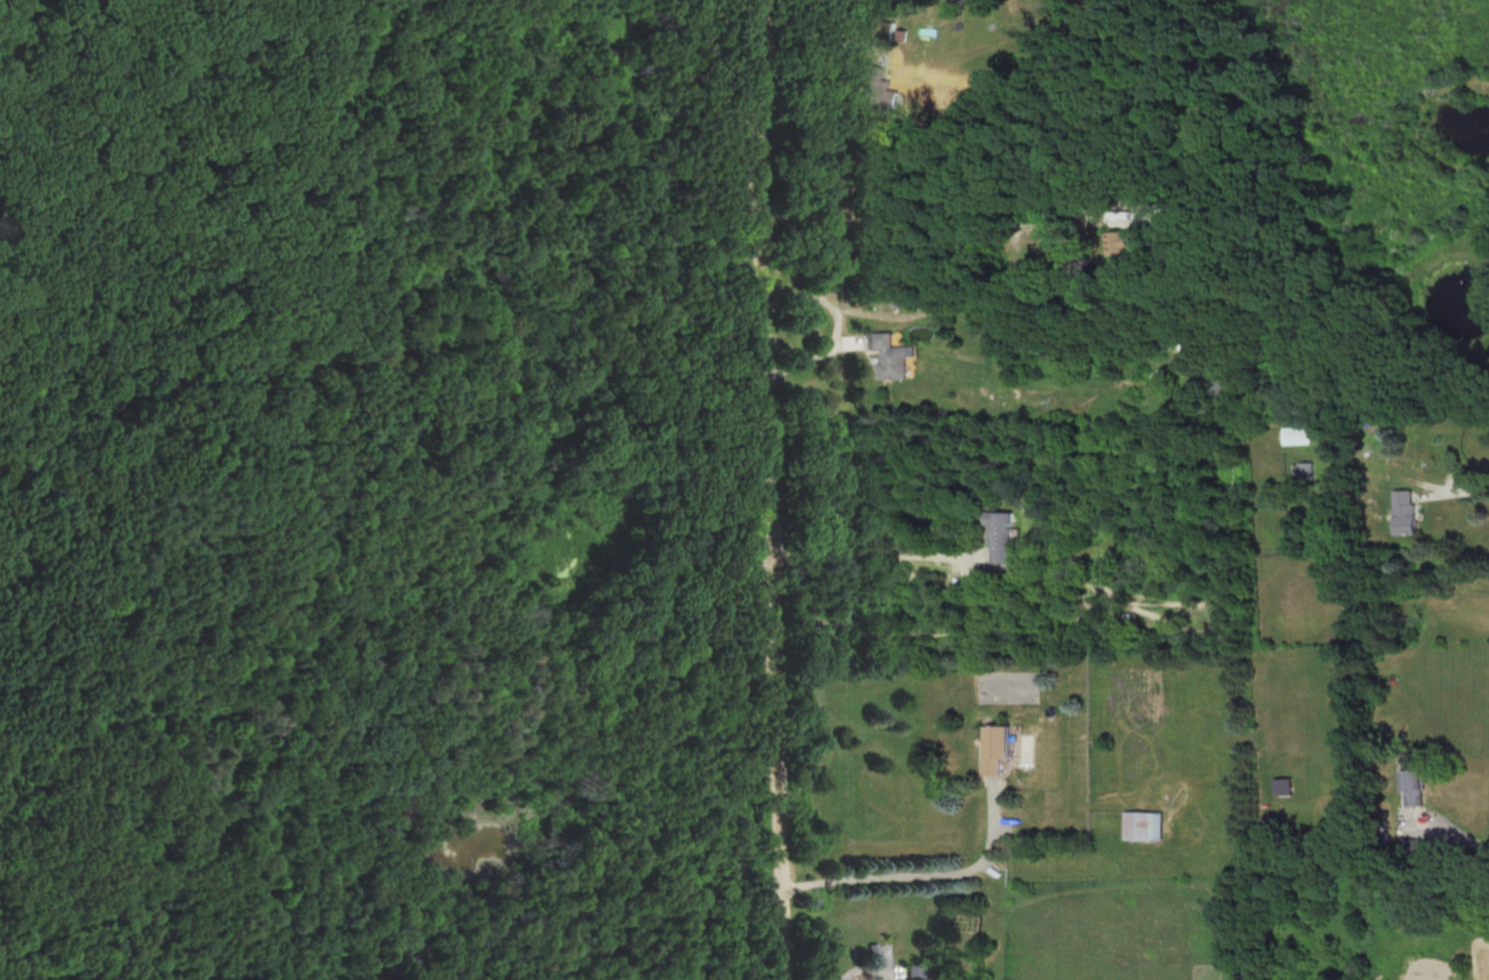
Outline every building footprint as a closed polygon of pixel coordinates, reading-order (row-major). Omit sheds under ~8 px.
[(901,22),(879,17),(875,34),(897,40),(901,22)] [(864,109),(900,114),(903,91),(893,90),(894,80),(887,79),(889,66),(870,63),(864,109)] [(870,333),(870,351),(884,351),(885,380),(912,379),(911,357),(919,357),(919,346),(897,347),(897,332),(870,333)] [(1231,395),(1231,359),(1207,359),(1207,395),(1231,395)] [(1283,428),(1283,444),(1315,444),(1315,428),(1283,428)] [(1315,463),(1300,463),(1300,480),(1315,480),(1315,463)] [(1420,536),(1420,491),(1396,491),(1397,536),(1420,536)] [(1016,512),(993,512),(992,564),(1015,564),(1016,512)] [(1137,614),(1126,614),(1126,631),(1137,631),(1137,614)] [(1019,761),(1019,727),(992,727),(992,776),(1005,776),(1005,761),(1019,761)] [(1401,754),(1402,806),(1421,806),(1420,754),(1401,754)] [(1289,778),(1271,778),(1271,795),(1289,795),(1289,778)] [(1150,811),(1123,811),(1123,840),(1150,840),(1150,811)] [(936,964),(912,964),(912,979),(936,979),(936,964)]
